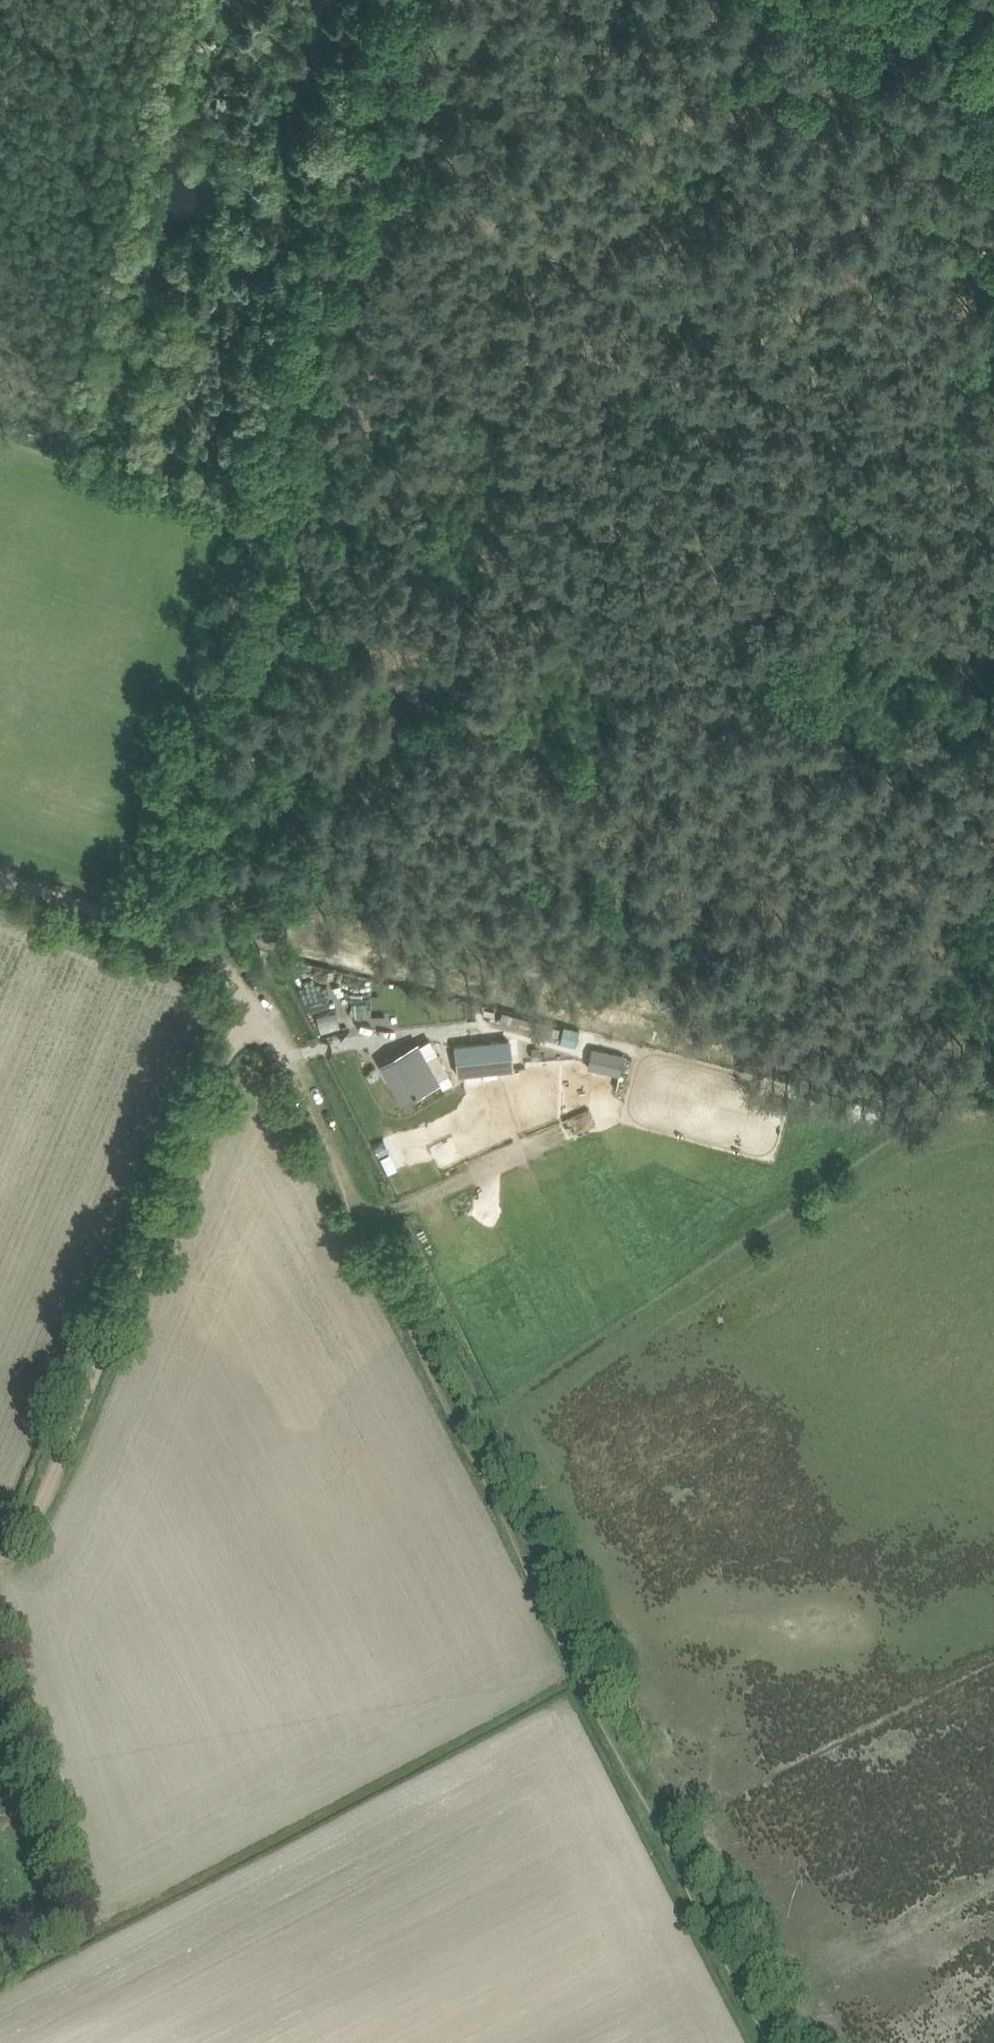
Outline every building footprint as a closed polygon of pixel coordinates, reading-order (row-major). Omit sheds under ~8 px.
[(429,1038),(417,1045),(417,1044),(382,1064),(402,1101),(438,1081),(437,1079),(449,1072),(429,1038)] [(453,1044),(455,1073),(508,1069),(505,1040),(453,1044)] [(588,1065),(619,1074),(624,1054),(593,1046),(588,1065)] [(711,1069),(711,1080),(726,1080),(726,1069),(711,1069)]
